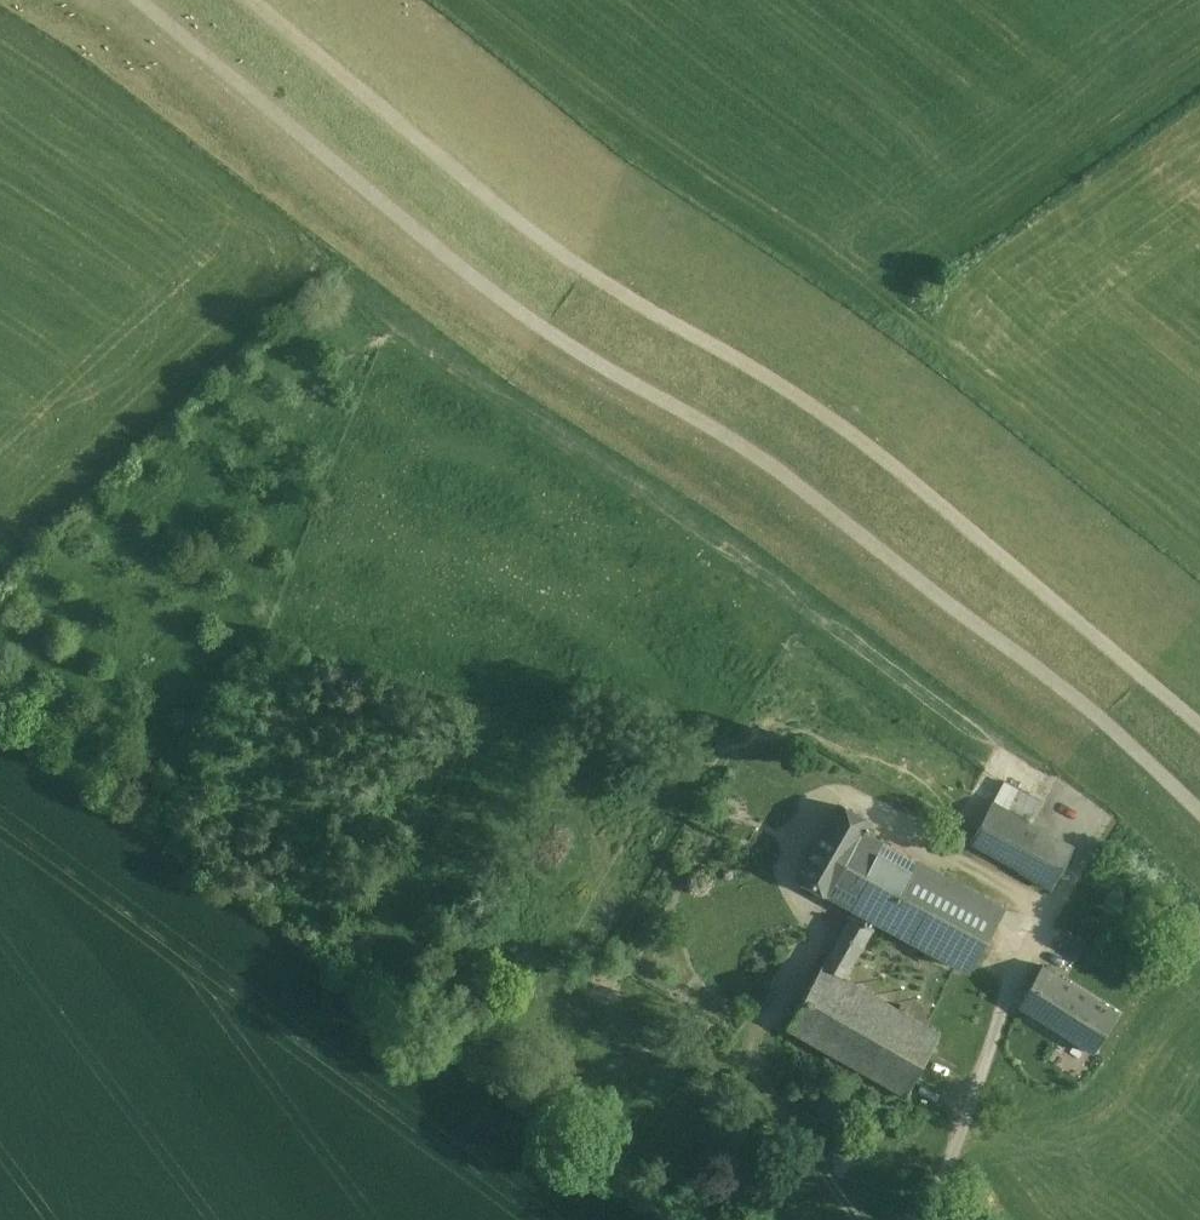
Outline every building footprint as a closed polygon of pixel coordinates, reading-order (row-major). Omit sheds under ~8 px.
[(1101,839),(1007,793),(983,843),(1076,889),(1101,839)] [(797,878),(825,893),(857,833),(864,821),(835,805),(797,878)] [(875,920),(884,924),(915,865),(857,833),(825,893),(852,907),(875,920)] [(1001,912),(915,865),(884,924),(970,970),(1001,912)] [(852,907),(820,964),(845,978),(875,920),(852,907)] [(1141,999),(1062,954),(1026,1017),(1104,1062),(1141,999)] [(820,964),(785,1028),(907,1094),(942,1030),(845,978),(820,964)]
